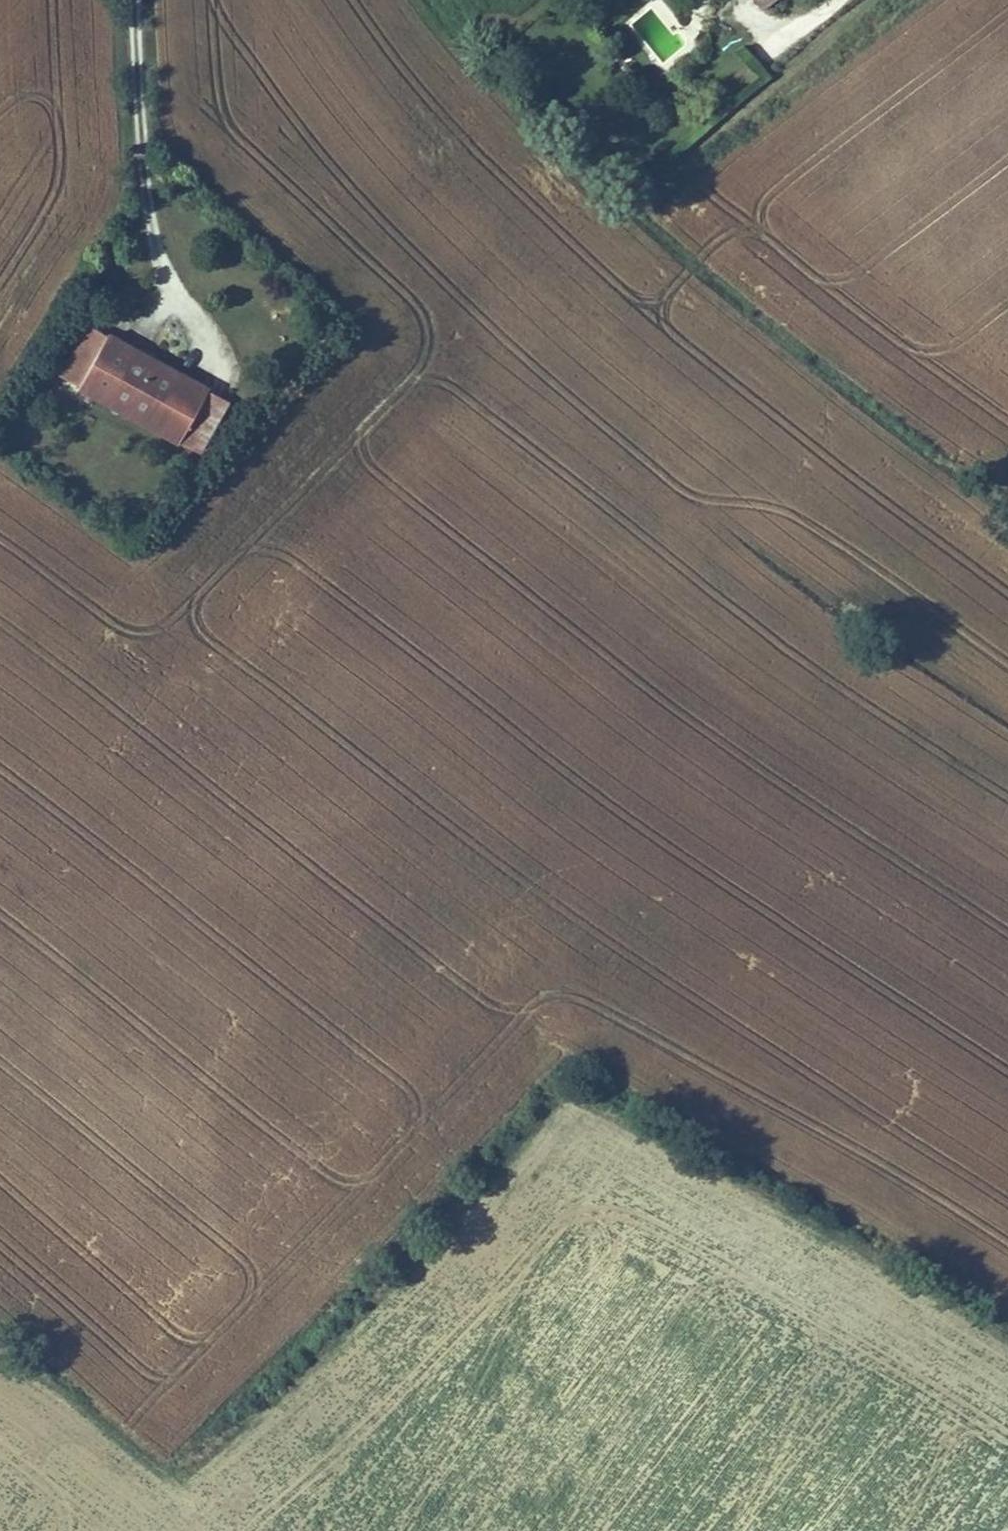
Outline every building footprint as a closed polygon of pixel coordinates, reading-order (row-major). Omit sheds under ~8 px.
[(201,347),(113,298),(84,349),(174,395),(202,410),(228,363),(201,347)] [(246,373),(228,363),(202,410),(220,420),(246,373)]
